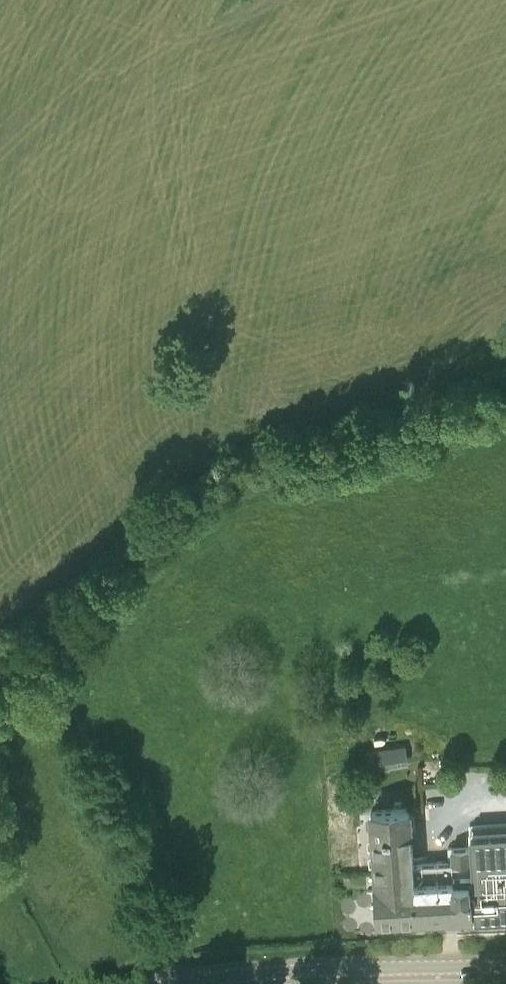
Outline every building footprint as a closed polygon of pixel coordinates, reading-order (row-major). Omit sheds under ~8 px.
[(406,744),(365,750),(368,768),(409,762),(406,744)] [(372,808),(380,920),(441,916),(441,921),(456,919),(456,916),(471,914),(472,919),(505,917),(505,812),(470,814),(471,845),(451,845),(451,860),(413,861),(411,831),(415,831),(411,804),(372,808)]
